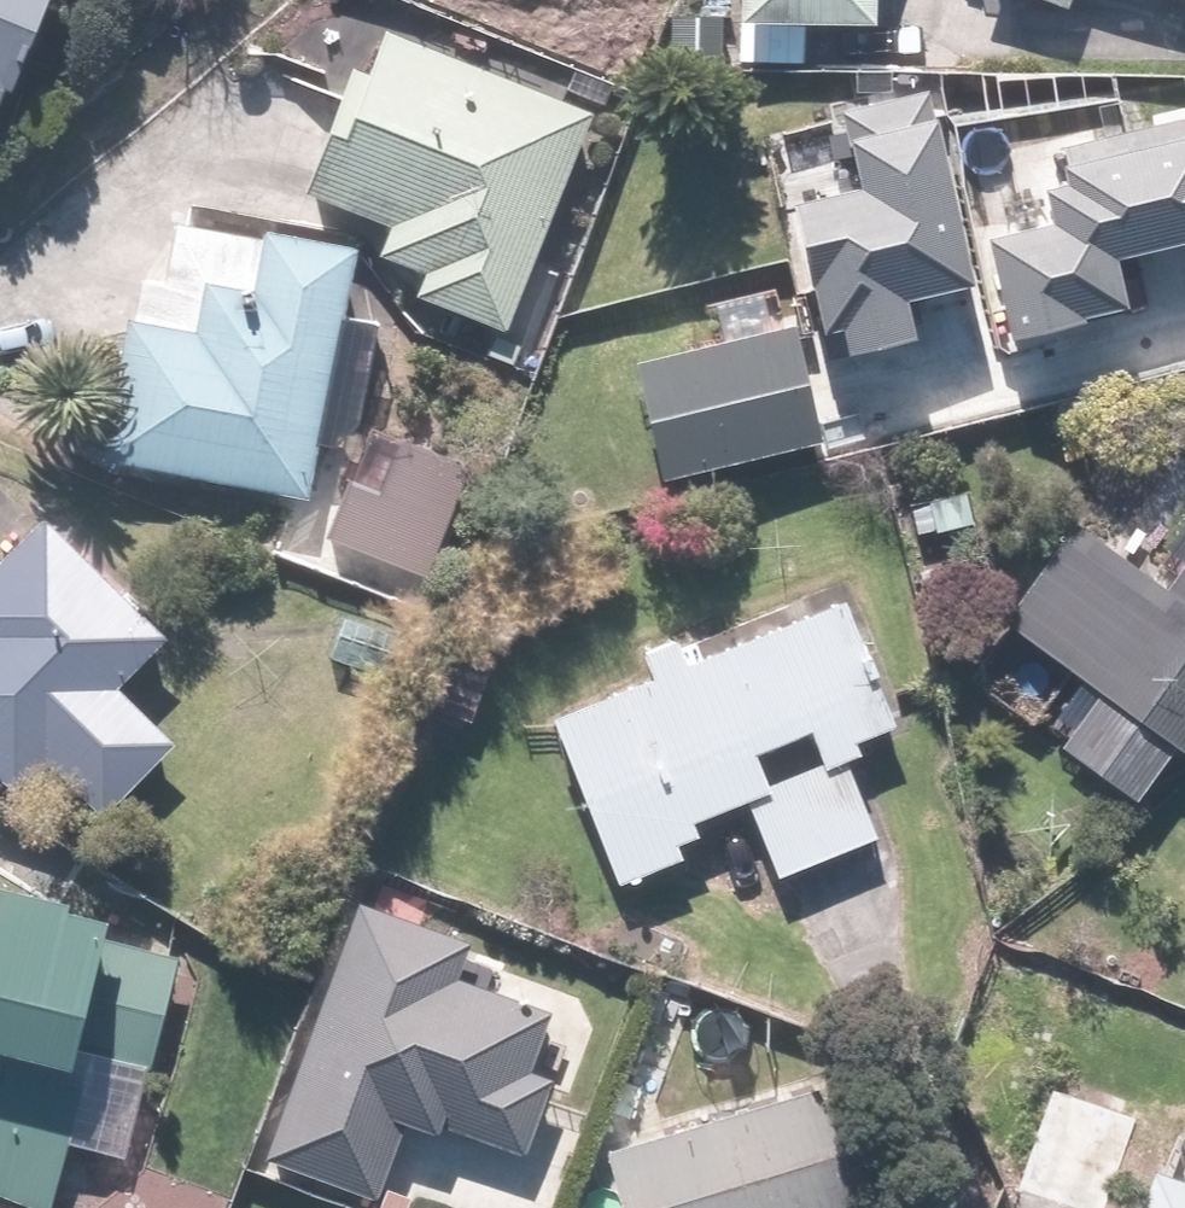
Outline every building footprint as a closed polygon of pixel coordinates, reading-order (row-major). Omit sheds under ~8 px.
[(70,0),(0,0),(0,120),(13,125),(27,81),(42,86),(70,0)] [(748,15),(896,19),(897,0),(749,0),(748,15)] [(379,23),(319,180),(405,220),(390,250),(443,275),(435,292),(518,328),(604,111),(379,23)] [(845,99),(864,178),(797,194),(833,346),(916,327),(906,285),(972,270),(927,80),(845,99)] [(1052,135),(1060,164),(1042,169),(1052,208),(987,224),(1010,318),(1124,291),(1113,246),(1184,228),(1184,103),(1052,135)] [(154,274),(127,465),(327,494),(339,411),(369,415),(383,315),(366,312),(376,238),(281,225),(279,236),(180,222),(172,277),(154,274)] [(637,351),(663,461),(818,424),(792,315),(637,351)] [(378,423),(336,534),(439,573),(480,461),(378,423)] [(25,792),(62,756),(113,809),(181,743),(131,691),(188,636),(69,511),(16,562),(8,553),(0,561),(0,765),(25,792)] [(1081,660),(1112,681),(1077,732),(1153,784),(1184,736),(1184,569),(1177,581),(1089,516),(1019,618),(976,681),(1038,723),(1081,660)] [(648,682),(554,720),(611,881),(680,856),(675,844),(698,836),(692,821),(747,802),(772,874),(876,838),(846,753),(892,737),(844,600),(700,652),(692,629),(636,648),(648,682)] [(60,1201),(144,906),(26,872),(0,964),(0,1184),(60,1201)] [(491,940),(379,894),(272,1148),(382,1195),(418,1108),(525,1153),(560,1070),(536,1060),(556,1013),(474,979),(491,940)] [(625,1133),(646,1207),(842,1207),(879,1198),(844,1072),(625,1133)] [(1062,1084),(1026,1191),(1076,1207),(1118,1207),(1149,1114),(1062,1084)] [(1172,1159),(1153,1207),(1184,1207),(1184,1165),(1172,1159)]
